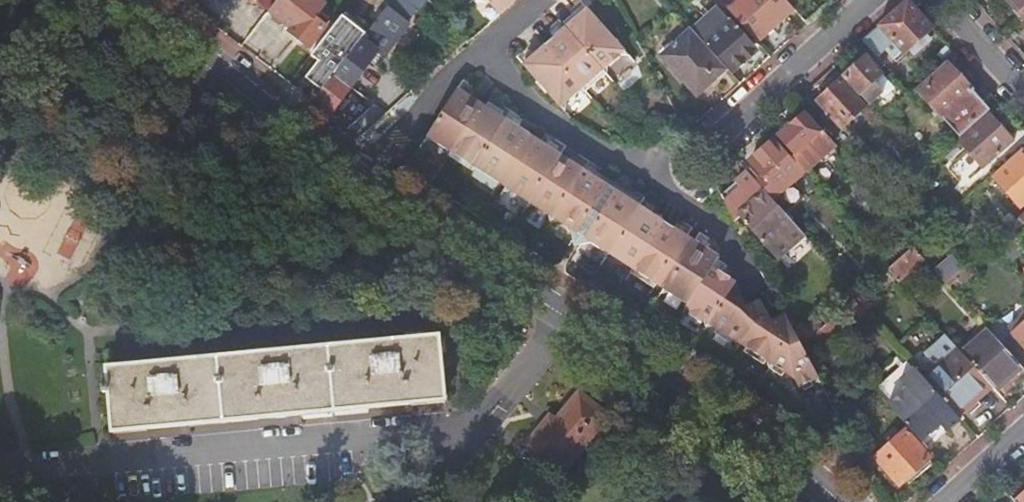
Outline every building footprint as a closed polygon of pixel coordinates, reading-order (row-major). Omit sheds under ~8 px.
[(268,11),(290,29),(290,31),(308,46),(321,31),(312,23),(316,17),(307,9),(314,0),(276,0),(268,11)] [(417,8),(427,0),(410,0),(417,8)] [(502,12),(515,0),(491,0),(502,12)] [(784,0),(736,0),(726,9),(756,41),(792,9),(784,0)] [(1012,5),(1023,19),(1023,18),(1023,0),(1007,0),(1012,5)] [(313,99),(330,111),(349,88),(347,87),(373,55),(376,58),(401,26),(388,5),(373,24),(361,39),(347,56),(320,90),(313,99)] [(715,6),(690,29),(702,42),(703,42),(729,71),(753,49),(727,20),(715,6)] [(935,27),(916,6),(899,6),(862,40),(877,56),(884,51),(895,63),(935,27)] [(626,54),(587,10),(545,48),(525,66),(564,110),(584,92),(605,73),(626,54)] [(349,29),(361,39),(373,24),(360,14),(349,29)] [(690,29),(688,26),(658,52),(697,97),(727,70),(702,42),(690,29)] [(303,77),(320,90),(347,56),(331,43),(303,77)] [(893,81),(867,52),(843,72),(869,102),(893,81)] [(973,86),(948,59),(915,87),(940,116),(973,86)] [(869,102),(843,72),(815,98),(840,127),(869,102)] [(463,86),(460,90),(468,95),(469,96),(471,92),(463,86)] [(444,147),(446,155),(479,103),(469,96),(468,95),(460,90),(455,87),(422,139),(429,138),(444,147)] [(960,135),(989,109),(971,89),(943,114),(960,135)] [(365,104),(352,93),(336,110),(349,122),(365,104)] [(479,103),(446,155),(453,153),(467,162),(470,171),(503,118),(498,115),(492,111),(489,109),(479,103)] [(492,105),(489,109),(492,111),(498,115),(501,110),(492,105)] [(838,146),(804,108),(774,134),(807,172),(838,146)] [(1016,140),(989,109),(960,135),(957,138),(983,168),(1016,140)] [(510,117),(507,121),(515,126),(516,126),(519,122),(510,117)] [(503,118),(470,171),(477,168),(492,178),(494,186),(497,181),(527,133),(516,126),(515,126),(507,121),(503,118)] [(527,133),(497,181),(504,185),(534,138),(527,133)] [(776,197),(807,172),(774,134),(744,160),(750,167),(754,171),(776,197)] [(545,145),(534,138),(504,185),(501,190),(508,188),(523,197),(525,205),(558,153),(553,150),(546,146),(545,145)] [(546,146),(553,150),(556,146),(548,140),(545,145),(546,146)] [(453,153),(446,155),(470,171),(467,162),(453,153)] [(568,160),(558,153),(525,205),(533,204),(547,213),(548,220),(582,169),(576,165),(570,161),(568,160)] [(1023,200),(1023,154),(1023,153),(995,179),(1018,205),(1023,200)] [(807,233),(776,197),(750,167),(722,192),(737,220),(743,215),(780,262),(807,233)] [(582,169),(548,220),(556,219),(569,228),(573,237),(576,232),(606,184),(605,183),(594,177),(586,171),(582,169)] [(613,189),(606,184),(576,232),(583,237),(613,189)] [(583,237),(580,240),(588,239),(601,248),(605,257),(638,204),(636,203),(626,197),(618,192),(613,189),(583,237)] [(638,204),(605,257),(613,255),(626,264),(628,272),(661,219),(651,213),(643,208),(638,204)] [(661,219),(628,272),(636,270),(649,279),(653,288),(656,283),(686,235),(684,234),(674,228),(666,222),(661,219)] [(691,239),(686,235),(656,283),(661,287),(691,239)] [(661,287),(658,292),(666,290),(679,299),(683,308),(710,265),(716,255),(714,254),(704,248),(696,242),(691,239),(661,287)] [(710,265),(682,309),(691,307),(704,316),(706,324),(726,292),(733,281),(710,265)] [(740,300),(726,292),(706,324),(712,323),(737,339),(738,345),(753,323),(743,305),(740,300)] [(756,299),(743,305),(753,323),(738,345),(746,345),(767,358),(769,365),(772,361),(783,344),(770,335),(773,331),(768,321),(756,299)] [(787,314),(768,321),(773,331),(770,335),(783,344),(772,361),(794,376),(799,386),(813,379),(825,384),(803,344),(787,314)] [(1011,331),(1023,345),(1023,319),(1011,331)] [(1021,367),(989,331),(963,355),(995,390),(1021,367)] [(424,339),(90,368),(91,388),(87,389),(87,395),(92,395),(95,431),(98,431),(98,428),(129,426),(130,432),(174,428),(173,421),(240,415),(241,421),(284,417),(284,411),(352,405),(352,411),(395,407),(395,400),(428,398),(428,400),(429,400),(424,339)] [(934,364),(920,376),(957,416),(970,405),(966,401),(987,382),(963,355),(958,349),(936,367),(934,364)] [(920,376),(914,368),(900,380),(908,388),(888,405),(920,442),(940,425),(946,432),(960,419),(957,416),(920,376)] [(547,429),(541,424),(526,442),(553,464),(567,448),(574,455),(606,415),(578,392),(554,420),(547,429)] [(548,415),(541,424),(547,429),(554,420),(548,415)] [(927,458),(903,431),(874,457),(899,484),(927,458)] [(567,448),(553,464),(561,471),(574,455),(567,448)] [(1012,500),(1014,501),(1023,501),(1023,489),(1022,491),(1012,500)]
